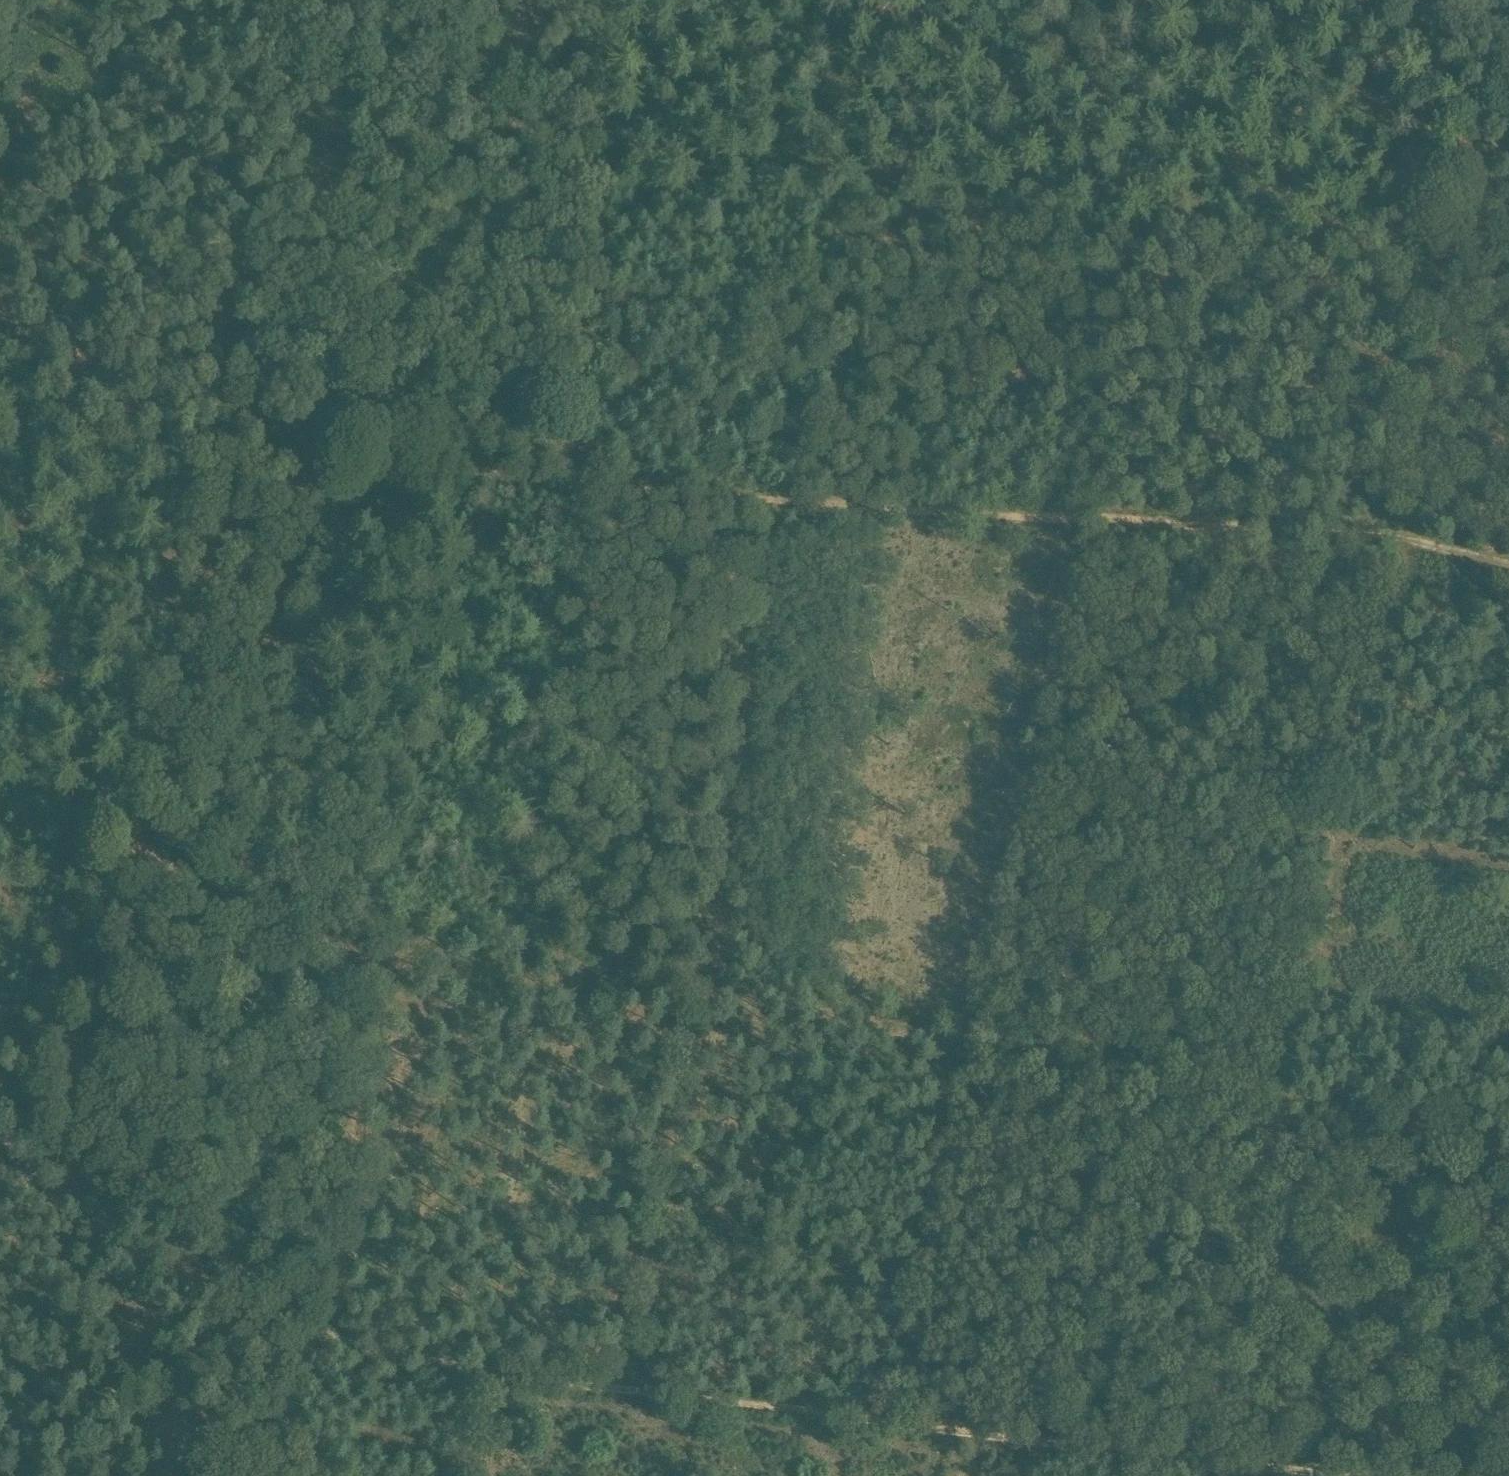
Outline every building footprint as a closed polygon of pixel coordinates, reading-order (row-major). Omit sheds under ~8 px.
[(1436,260),(1435,276),(1447,277),(1449,261),(1436,260)]
